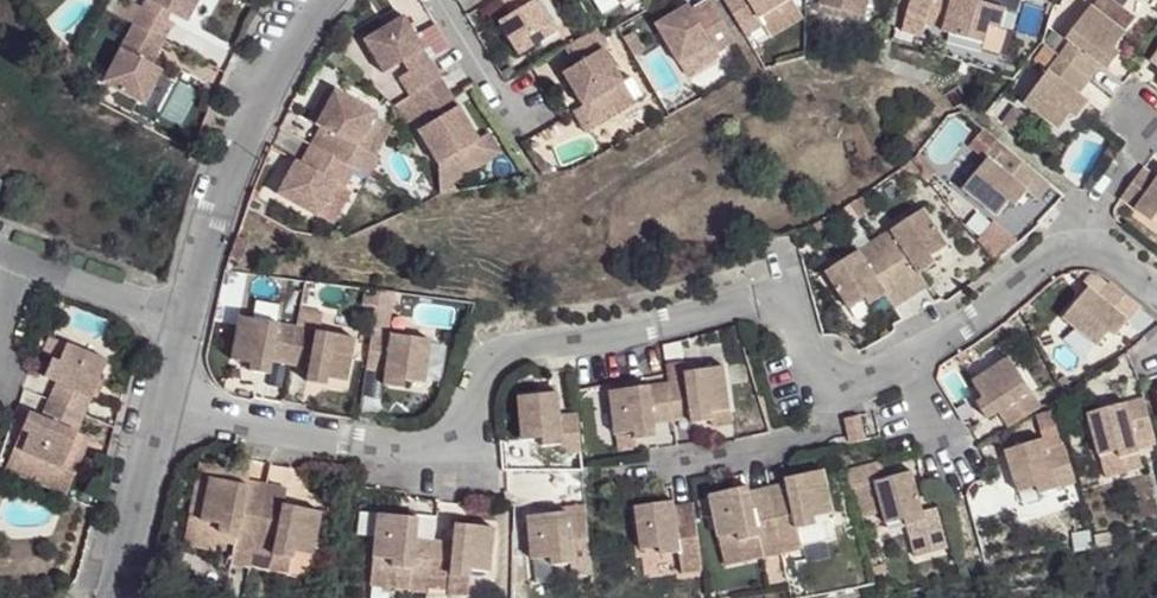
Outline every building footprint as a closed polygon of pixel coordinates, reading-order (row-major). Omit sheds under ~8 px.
[(187,24),(200,0),(146,0),(145,1),(171,16),(187,24)] [(516,20),(503,29),(523,62),(564,38),(544,0),(503,0),(516,20)] [(603,12),(623,0),(596,0),(603,12)] [(742,33),(761,23),(757,15),(783,0),(722,0),(742,33)] [(768,35),(800,16),(790,0),(783,0),(757,15),(761,23),(768,35)] [(821,2),(865,14),(869,0),(822,0),(821,2)] [(933,0),(914,0),(905,30),(923,35),(926,22),(933,0)] [(926,22),(948,28),(956,1),(952,0),(933,0),(926,22)] [(966,0),(956,0),(956,1),(948,28),(947,34),(982,44),(987,27),(1000,31),(1006,11),(966,0)] [(1119,29),(1128,17),(1105,0),(1087,0),(1084,4),(1119,29)] [(171,16),(145,1),(141,9),(166,24),(171,16)] [(734,41),(709,1),(696,9),(681,19),(678,14),(663,23),(687,62),(718,43),(721,49),(734,41)] [(122,20),(164,42),(172,26),(166,24),(141,9),(132,4),(122,20)] [(1053,53),(1057,56),(1083,75),(1093,63),(1100,68),(1112,51),(1106,47),(1119,29),(1084,4),(1068,24),(1073,28),(1064,40),(1053,53)] [(681,19),(696,9),(693,5),(678,14),(681,19)] [(164,42),(122,20),(114,35),(124,40),(150,55),(154,58),(164,42)] [(416,42),(403,20),(363,43),(382,74),(402,62),(422,51),(416,42)] [(1068,24),(1058,37),(1064,40),(1073,28),(1068,24)] [(595,27),(566,45),(575,62),(582,71),(569,80),(583,102),(621,79),(601,46),(605,44),(600,35),(595,27)] [(620,38),(632,57),(642,51),(631,32),(620,38)] [(422,51),(429,62),(442,55),(430,34),(416,42),(422,51)] [(150,55),(124,40),(119,48),(145,63),(150,55)] [(718,43),(687,62),(692,72),(723,53),(721,49),(718,43)] [(145,63),(119,48),(101,81),(142,104),(160,71),(145,63)] [(402,62),(409,75),(429,62),(422,51),(402,62)] [(1053,53),(1041,69),(1045,72),(1057,56),(1053,53)] [(1082,103),(1070,92),(1083,75),(1057,56),(1045,72),(1041,69),(1018,103),(1053,129),(1064,113),(1071,119),(1082,103)] [(408,95),(437,77),(429,62),(409,75),(400,80),(408,95)] [(582,71),(575,62),(563,69),(569,80),(582,71)] [(583,102),(571,110),(584,131),(643,94),(629,73),(621,79),(583,102)] [(428,107),(449,95),(437,77),(408,95),(419,112),(428,107)] [(306,145),(350,169),(360,151),(351,147),(368,116),(369,113),(328,91),(318,109),(324,112),(315,127),(306,145)] [(428,107),(436,119),(456,107),(449,95),(428,107)] [(456,107),(436,119),(416,131),(435,162),(474,138),(456,107)] [(310,124),(315,127),(324,112),(318,109),(310,124)] [(360,151),(350,169),(363,175),(389,127),(368,116),(351,147),(360,151)] [(435,162),(441,194),(459,190),(455,184),(504,154),(489,129),(474,138),(435,162)] [(1041,187),(987,142),(975,157),(980,160),(986,164),(975,178),(969,174),(953,192),(990,218),(1001,203),(1007,210),(1022,193),(1031,199),(1041,187)] [(350,169),(306,145),(297,161),(289,177),(283,174),(274,192),(315,214),(333,181),(341,185),(350,169)] [(289,177),(297,161),(291,159),(283,174),(289,177)] [(986,164),(980,160),(969,174),(975,178),(986,164)] [(910,179),(918,172),(911,161),(902,168),(910,179)] [(1140,167),(1115,201),(1148,224),(1152,217),(1156,220),(1156,177),(1156,179),(1140,167)] [(333,181),(315,214),(331,223),(349,189),(341,185),(333,181)] [(863,196),(834,216),(843,229),(872,211),(863,196)] [(888,233),(874,240),(909,299),(925,290),(917,277),(933,267),(928,260),(946,250),(921,212),(900,225),(905,231),(890,239),(888,233)] [(991,222),(976,240),(994,263),(1017,241),(991,222)] [(905,231),(900,225),(888,233),(890,239),(905,231)] [(237,235),(230,258),(242,261),(249,239),(237,235)] [(885,296),(893,309),(909,299),(874,240),(857,251),(861,259),(847,268),(843,260),(822,272),(845,313),(864,301),(866,307),(885,296)] [(857,251),(843,260),(847,268),(861,259),(857,251)] [(1104,329),(1129,299),(1098,274),(1087,287),(1083,285),(1074,298),(1069,294),(1055,311),(1086,338),(1099,324),(1104,329)] [(1083,285),(1080,281),(1069,294),(1074,298),(1083,285)] [(379,340),(384,318),(370,316),(367,338),(379,340)] [(268,366),(286,369),(294,327),(271,324),(271,330),(254,326),(255,321),(237,318),(230,361),(248,365),(246,373),(264,376),(268,366)] [(255,321),(254,326),(271,330),(271,324),(255,321)] [(309,335),(310,329),(294,327),(286,369),(303,371),(301,382),(321,386),(322,379),(341,382),(350,337),(323,331),(322,338),(309,335)] [(323,331),(310,329),(309,335),(322,338),(323,331)] [(379,340),(367,338),(363,375),(383,378),(382,393),(401,396),(402,389),(421,391),(427,347),(401,343),(400,352),(386,349),(387,341),(379,340)] [(401,343),(387,341),(386,349),(400,352),(401,343)] [(58,387),(53,403),(90,419),(96,401),(89,398),(94,385),(101,389),(110,363),(66,347),(60,365),(54,362),(46,383),(58,387)] [(1006,403),(1018,422),(1050,400),(1039,385),(1032,388),(1025,377),(1032,373),(1017,349),(981,371),(991,388),(985,393),(994,410),(1006,403)] [(700,369),(684,372),(664,373),(669,414),(688,412),(690,416),(710,414),(710,407),(729,405),(721,358),(700,361),(700,369)] [(700,361),(683,364),(684,372),(700,369),(700,361)] [(652,416),(669,414),(664,373),(647,377),(648,385),(630,388),(629,382),(603,386),(610,430),(631,427),(631,433),(653,430),(652,416)] [(1039,385),(1032,373),(1025,377),(1032,388),(1039,385)] [(647,377),(629,382),(630,388),(648,385),(647,377)] [(94,385),(89,398),(96,401),(101,389),(94,385)] [(548,402),(548,395),(531,398),(532,405),(548,402)] [(558,461),(579,458),(574,419),(552,421),(548,402),(532,405),(531,398),(510,401),(517,446),(534,443),(535,451),(555,449),(558,461)] [(1136,444),(1154,440),(1143,400),(1122,405),(1124,412),(1107,416),(1106,411),(1086,416),(1100,462),(1116,456),(1118,464),(1139,457),(1136,444)] [(76,432),(83,435),(90,419),(53,403),(46,421),(33,416),(27,437),(33,440),(25,465),(17,461),(10,480),(60,498),(68,474),(78,451),(70,448),(76,432)] [(1122,405),(1106,411),(1107,416),(1124,412),(1122,405)] [(688,412),(669,414),(672,424),(690,422),(690,416),(688,412)] [(858,412),(843,416),(849,442),(864,439),(858,412)] [(76,432),(70,448),(78,451),(83,435),(76,432)] [(1042,448),(1040,441),(1025,447),(1026,452),(1042,448)] [(1038,497),(1077,485),(1064,448),(1044,453),(1042,448),(1026,452),(1025,447),(1004,453),(1017,496),(1037,490),(1038,497)] [(248,470),(199,461),(182,544),(213,550),(217,533),(214,533),(216,523),(198,519),(207,474),(230,478),(228,484),(245,488),(248,475),(248,470)] [(886,476),(881,461),(840,471),(845,490),(873,484),(883,524),(905,520),(906,525),(923,521),(913,477),(896,480),(895,474),(886,476)] [(796,482),(783,484),(766,489),(779,551),(796,548),(793,533),(812,529),(811,519),(827,516),(819,470),(794,475),(796,482)] [(913,477),(911,471),(895,474),(896,480),(913,477)] [(250,554),(264,478),(248,475),(245,488),(228,484),(230,478),(207,474),(198,519),(216,523),(214,533),(217,533),(237,537),(234,551),(250,554)] [(794,475),(781,477),(783,484),(796,482),(794,475)] [(281,494),(283,482),(264,478),(250,554),(285,560),(282,574),(303,578),(317,501),(296,497),(295,505),(279,502),(281,494)] [(758,555),(779,551),(766,489),(744,493),(729,494),(729,490),(704,494),(713,539),(732,536),(734,544),(755,540),(758,555)] [(296,497),(281,494),(279,502),(295,505),(296,497)] [(677,574),(700,572),(691,504),(668,507),(651,509),(650,503),(626,505),(633,549),(652,548),(653,555),(674,553),(677,574)] [(569,574),(589,573),(581,504),(563,505),(563,509),(564,516),(547,517),(547,511),(520,513),(524,559),(545,557),(545,563),(568,561),(569,574)] [(564,516),(563,509),(547,511),(547,517),(564,516)] [(425,590),(427,580),(431,540),(408,538),(409,525),(393,525),(393,518),(372,516),(365,584),(425,590)] [(465,523),(451,521),(451,529),(465,530),(465,523)] [(451,529),(449,542),(431,540),(427,580),(446,582),(447,576),(468,578),(469,569),(489,571),(493,525),(465,523),(465,530),(451,529)] [(250,554),(234,551),(232,564),(247,567),(250,554)] [(250,554),(247,567),(282,574),(285,560),(250,554)]
